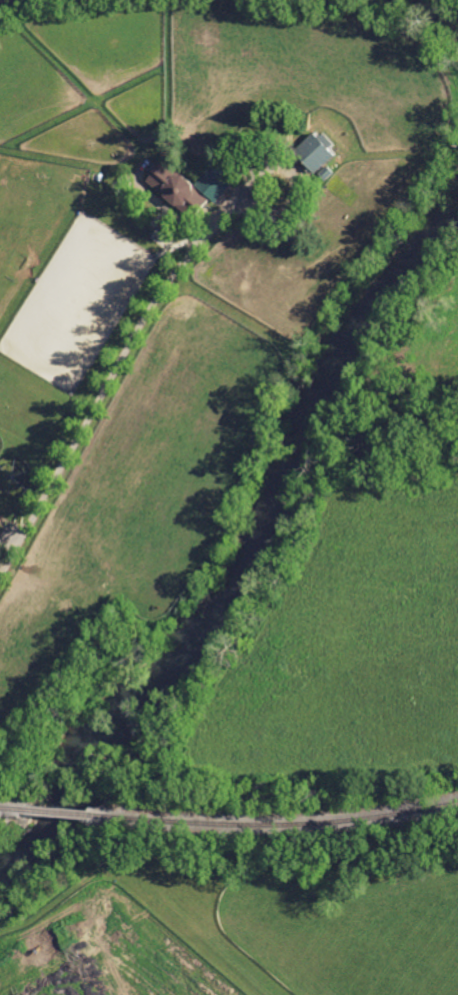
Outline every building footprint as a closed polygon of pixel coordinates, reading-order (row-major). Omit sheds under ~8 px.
[(312,173),(334,155),(327,146),(329,145),(317,130),(293,149),(312,173)] [(144,180),(188,218),(207,196),(214,202),(231,183),(210,166),(193,185),(179,173),(176,175),(161,161),(144,180)]
